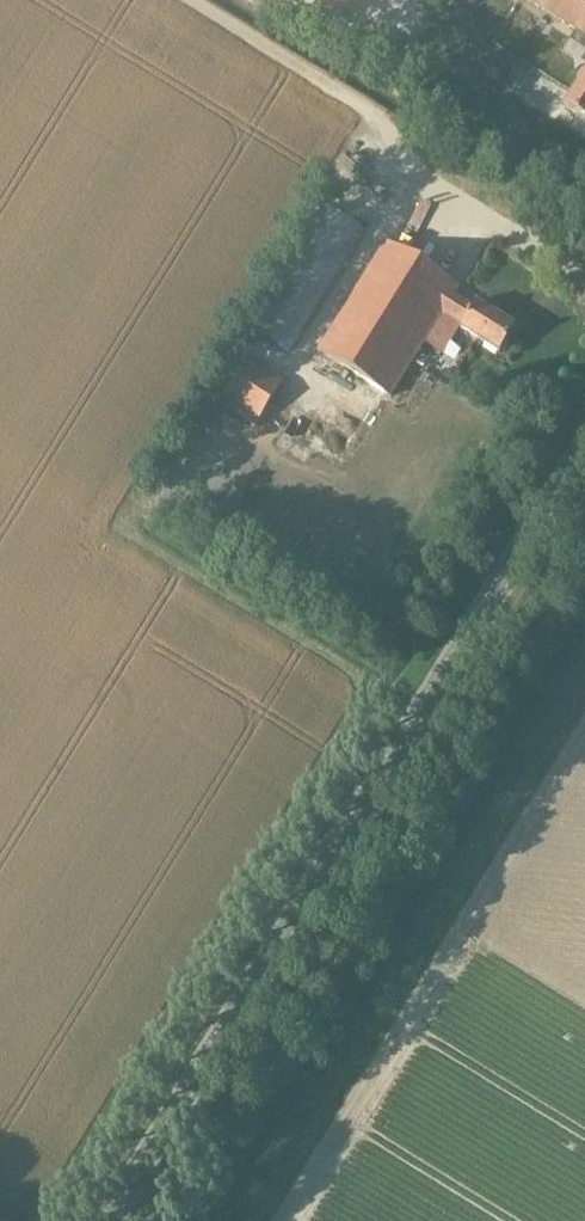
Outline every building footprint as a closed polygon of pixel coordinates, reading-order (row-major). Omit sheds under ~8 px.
[(574,29),(584,36),(584,0),(527,0),(574,29)] [(566,107),(584,119),(584,75),(566,107)] [(289,358),(354,229),(330,217),(311,256),(317,258),(271,349),(289,358)] [(500,353),(515,328),(475,303),(473,307),(453,294),(457,288),(385,243),(318,352),(390,396),(442,312),(462,325),(460,328),(500,353)] [(255,426),(281,383),(231,352),(204,395),(255,426)] [(309,404),(290,444),(334,465),(353,425),(309,404)]
